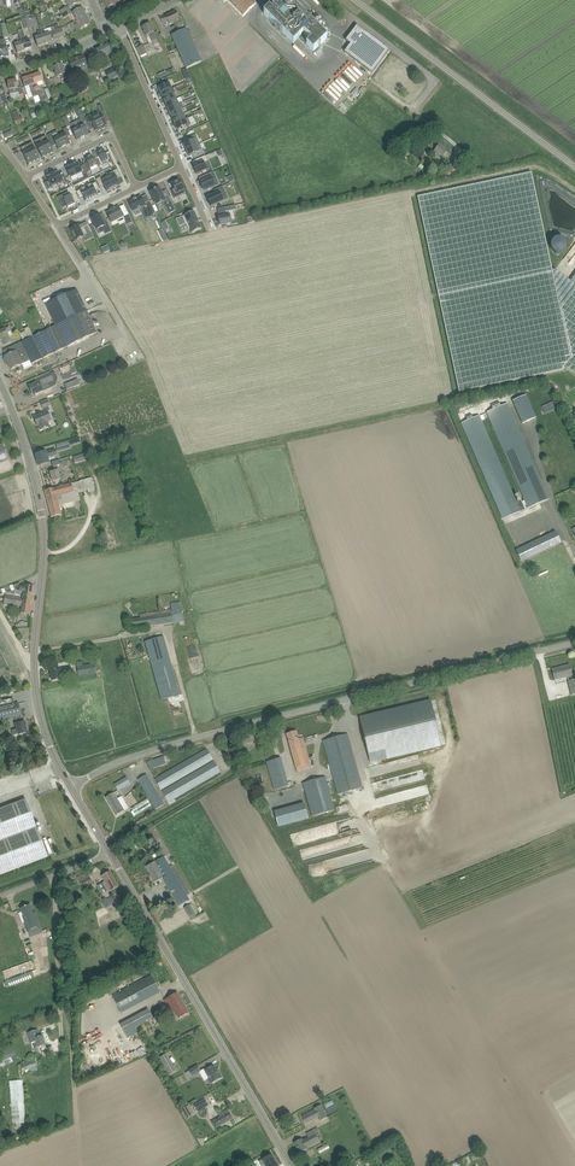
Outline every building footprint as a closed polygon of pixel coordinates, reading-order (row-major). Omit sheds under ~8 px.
[(120,3),(122,2),(121,0),(112,0),(106,3),(110,11),(121,6),(120,3)] [(227,0),(226,0),(243,17),(256,4),(255,3),(256,1),(255,0),(227,0)] [(272,11),(269,9),(264,14),(293,44),(299,38),(313,52),(327,38),(320,31),(306,16),(311,11),(301,0),(283,0),(280,3),(277,0),(274,4),(276,7),(272,11)] [(62,15),(71,10),(69,7),(60,11),(62,15)] [(72,23),(86,16),(82,8),(72,12),(76,21),(72,23)] [(184,26),(181,19),(180,19),(176,11),(166,16),(161,19),(163,23),(168,21),(170,24),(174,22),(178,30),(184,26)] [(86,16),(72,23),(76,31),(80,29),(90,24),(86,16)] [(4,38),(9,37),(8,35),(8,33),(5,23),(1,24),(4,38)] [(142,27),(145,33),(146,36),(149,34),(154,44),(158,42),(154,32),(150,23),(142,27)] [(44,29),(44,30),(41,31),(46,44),(51,42),(53,42),(52,39),(54,39),(55,39),(59,38),(56,30),(55,30),(54,26),(50,27),(51,28),(52,31),(49,32),(50,33),(46,34),(45,30),(44,29)] [(371,74),(389,51),(357,26),(345,40),(350,44),(344,52),(371,74)] [(171,35),(174,41),(186,68),(202,61),(187,28),(171,35)] [(29,39),(26,40),(23,29),(18,31),(25,51),(32,49),(29,39)] [(25,51),(18,31),(20,38),(17,39),(19,43),(15,44),(18,54),(25,51)] [(35,38),(36,41),(38,47),(46,44),(41,31),(37,32),(39,36),(35,38)] [(0,42),(1,45),(0,46),(0,58),(9,56),(7,46),(6,46),(5,40),(0,41),(1,42),(0,42)] [(108,66),(112,64),(111,61),(115,59),(112,53),(110,49),(107,44),(96,49),(100,59),(103,57),(108,66)] [(77,57),(69,61),(74,72),(88,66),(84,56),(78,58),(77,57)] [(69,77),(67,73),(65,67),(62,68),(61,65),(55,67),(56,72),(55,72),(57,77),(60,76),(62,80),(69,77)] [(119,76),(114,67),(105,72),(110,81),(119,76)] [(392,72),(389,69),(382,77),(389,83),(399,72),(395,69),(392,72)] [(40,73),(32,75),(37,91),(39,95),(40,94),(42,101),(45,100),(43,93),(42,93),(40,86),(44,85),(42,79),(40,73)] [(25,87),(29,86),(33,98),(34,97),(35,103),(40,101),(38,95),(39,95),(37,91),(32,75),(22,79),(25,87)] [(57,91),(52,79),(47,81),(52,93),(57,91)] [(9,88),(9,90),(10,95),(19,93),(20,95),(24,94),(23,93),(21,87),(18,88),(16,80),(7,82),(9,88)] [(89,90),(85,82),(76,87),(80,94),(89,90)] [(157,88),(160,94),(171,89),(168,83),(157,88)] [(160,94),(162,99),(173,94),(171,89),(160,94)] [(173,94),(162,99),(164,104),(175,99),(173,94)] [(164,104),(166,109),(178,105),(175,99),(164,104)] [(169,115),(180,110),(178,105),(166,109),(169,115)] [(86,119),(85,118),(81,110),(76,112),(81,121),(86,119)] [(171,120),(182,115),(180,110),(169,115),(171,120)] [(102,114),(96,116),(101,128),(107,126),(102,114)] [(171,120),(173,125),(184,120),(182,115),(171,120)] [(71,126),(67,116),(62,119),(67,128),(71,126)] [(95,131),(101,128),(96,116),(90,119),(88,116),(85,118),(86,119),(88,125),(91,123),(95,131)] [(20,117),(15,119),(17,125),(24,122),(22,117),(20,117)] [(187,126),(184,120),(173,125),(176,131),(187,126)] [(89,134),(83,123),(77,125),(83,137),(89,134)] [(83,137),(77,125),(71,128),(77,140),(83,137)] [(58,134),(59,134),(64,146),(70,143),(68,139),(71,137),(68,130),(58,134)] [(59,134),(49,139),(53,146),(56,145),(58,149),(64,146),(59,134)] [(46,136),(34,142),(42,158),(54,153),(46,136)] [(187,150),(198,145),(195,138),(184,143),(187,150)] [(29,165),(33,163),(40,159),(32,143),(21,149),(29,165)] [(447,161),(448,160),(451,155),(447,152),(448,150),(440,144),(433,153),(438,156),(439,155),(447,161)] [(201,151),(198,145),(187,150),(190,156),(201,151)] [(105,153),(104,150),(97,153),(99,156),(95,158),(99,167),(103,165),(102,162),(106,160),(111,168),(116,165),(109,151),(105,153)] [(87,162),(83,164),(87,173),(92,171),(90,168),(97,165),(92,155),(91,156),(91,155),(87,157),(87,158),(85,159),(87,162)] [(209,162),(206,155),(195,160),(196,164),(193,166),(196,174),(202,172),(203,174),(208,172),(204,163),(209,162)] [(78,162),(72,165),(77,175),(82,172),(86,180),(90,178),(84,166),(80,167),(78,162)] [(446,181),(446,180),(460,170),(456,164),(442,175),(446,181)] [(70,178),(77,175),(72,165),(66,168),(70,178)] [(124,167),(118,170),(123,181),(130,178),(124,167)] [(121,177),(117,168),(113,170),(114,173),(108,176),(113,187),(119,184),(117,178),(121,177)] [(53,174),(58,185),(64,182),(65,185),(68,183),(65,176),(62,177),(59,171),(56,173),(55,173),(53,174)] [(214,179),(211,172),(202,176),(204,180),(200,182),(199,182),(197,183),(199,186),(198,187),(199,191),(201,190),(201,191),(205,189),(205,191),(213,187),(210,181),(214,179)] [(555,270),(552,270),(531,173),(418,197),(459,392),(547,374),(563,370),(566,367),(574,374),(574,285),(555,270)] [(58,185),(53,174),(50,175),(50,176),(46,177),(48,182),(44,184),(47,190),(58,185)] [(106,190),(113,187),(108,176),(102,179),(100,176),(96,178),(100,186),(104,185),(106,190)] [(185,193),(179,180),(172,183),(174,189),(171,190),(175,198),(185,193)] [(96,183),(87,187),(92,199),(98,196),(96,191),(99,190),(96,183)] [(61,200),(64,208),(68,206),(68,207),(72,205),(72,206),(76,204),(75,203),(79,201),(73,186),(67,189),(70,196),(61,200)] [(223,186),(214,190),(215,194),(207,198),(211,207),(223,201),(221,196),(226,193),(223,186)] [(92,199),(87,187),(77,192),(80,199),(84,197),(86,202),(92,199)] [(150,192),(157,205),(163,202),(168,214),(176,211),(169,196),(164,199),(159,188),(150,192)] [(156,215),(149,200),(143,203),(140,197),(128,203),(132,211),(139,207),(145,218),(149,216),(150,218),(156,215)] [(235,218),(233,211),(236,210),(235,205),(224,208),(225,211),(226,216),(218,217),(219,221),(217,221),(219,226),(232,223),(231,219),(235,218)] [(124,213),(121,206),(117,208),(116,207),(112,209),(112,210),(108,212),(113,222),(125,216),(129,224),(134,222),(129,210),(124,213)] [(189,213),(176,219),(179,227),(186,224),(188,229),(190,228),(192,233),(202,229),(199,223),(198,220),(197,218),(192,221),(191,219),(192,218),(189,213)] [(103,221),(100,215),(92,219),(99,234),(105,231),(104,230),(110,227),(106,219),(103,221)] [(92,232),(88,225),(80,228),(78,225),(71,229),(76,240),(84,237),(84,236),(92,232)] [(32,364),(42,359),(65,348),(97,333),(87,312),(76,290),(46,304),(56,326),(10,347),(10,348),(13,346),(15,351),(6,356),(5,356),(5,357),(4,358),(4,359),(6,365),(8,366),(9,365),(11,370),(17,367),(22,364),(26,362),(30,361),(31,364),(32,364)] [(9,327),(0,331),(0,341),(2,340),(4,345),(11,342),(7,333),(11,331),(9,327)] [(20,334),(23,341),(33,336),(30,330),(28,327),(24,329),(25,331),(20,334)] [(44,391),(42,387),(54,382),(50,373),(35,379),(37,383),(29,386),(33,395),(35,395),(36,395),(36,394),(44,391)] [(64,385),(67,390),(80,385),(78,379),(64,385)] [(526,395),(513,401),(522,423),(536,418),(526,395)] [(43,409),(48,407),(50,406),(48,400),(40,403),(43,409)] [(507,403),(501,406),(498,401),(491,404),(493,409),(487,412),(524,501),(518,504),(479,415),(473,418),(471,413),(465,416),(467,420),(461,423),(503,520),(549,499),(507,403)] [(544,413),(556,408),(554,401),(541,406),(544,413)] [(38,425),(41,431),(50,427),(48,421),(51,420),(48,411),(34,417),(36,423),(37,426),(38,425)] [(56,444),(58,452),(73,447),(71,440),(56,444)] [(9,460),(3,444),(0,446),(0,464),(9,460)] [(35,455),(39,466),(49,463),(47,457),(56,455),(55,450),(45,452),(41,453),(35,455)] [(73,457),(75,463),(89,458),(87,452),(73,457)] [(61,464),(59,460),(52,462),(54,471),(50,472),(53,482),(61,479),(58,470),(57,465),(61,464)] [(59,505),(80,500),(79,492),(88,490),(89,493),(95,491),(92,478),(80,481),(81,482),(72,484),(45,491),(52,517),(61,515),(59,505)] [(556,531),(518,549),(516,550),(521,562),(555,546),(561,543),(561,542),(560,541),(558,536),(556,531)] [(24,592),(25,592),(25,593),(28,593),(27,598),(32,599),(34,587),(25,585),(25,586),(21,586),(20,583),(13,585),(15,590),(24,592)] [(4,604),(6,604),(12,600),(27,603),(26,607),(31,607),(32,599),(27,598),(28,593),(25,593),(25,592),(24,592),(22,599),(20,599),(20,598),(5,596),(4,604)] [(20,613),(24,614),(30,615),(31,607),(26,607),(27,603),(12,600),(6,604),(21,606),(20,613)] [(171,610),(145,614),(139,615),(140,618),(130,620),(131,629),(137,628),(173,623),(183,621),(181,607),(180,602),(170,603),(171,610)] [(160,690),(176,685),(168,654),(151,659),(160,690)] [(96,673),(94,664),(77,667),(78,676),(96,673)] [(571,671),(570,665),(552,670),(554,675),(555,680),(568,677),(569,682),(568,682),(571,695),(574,694),(574,680),(572,680),(571,676),(572,676),(571,671)] [(60,678),(64,677),(65,679),(73,677),(71,670),(71,667),(59,668),(59,669),(51,671),(52,681),(61,679),(60,678)] [(19,735),(28,733),(25,722),(23,723),(21,715),(18,704),(15,705),(13,699),(0,702),(0,720),(13,717),(13,718),(15,718),(16,724),(17,729),(12,730),(13,735),(18,734),(19,735)] [(370,762),(442,745),(431,701),(359,718),(370,762)] [(311,768),(305,744),(303,738),(298,739),(296,731),(287,734),(288,740),(297,772),(311,768)] [(325,747),(339,794),(362,788),(349,740),(347,734),(324,741),(325,747)] [(155,779),(158,785),(161,790),(213,759),(207,749),(155,779)] [(148,768),(165,764),(164,757),(147,760),(148,768)] [(267,762),(268,768),(274,790),(289,786),(281,758),(267,762)] [(168,802),(220,772),(214,761),(162,791),(168,802)] [(138,779),(141,784),(156,809),(164,804),(149,780),(146,774),(138,779)] [(127,777),(114,784),(118,791),(130,783),(127,777)] [(325,777),(303,783),(312,816),(334,810),(325,777)] [(122,808),(127,805),(121,797),(117,799),(114,793),(106,797),(117,815),(124,811),(122,808)] [(48,857),(26,800),(24,800),(24,799),(0,808),(0,875),(48,857)] [(302,803),(272,810),(276,827),(306,819),(302,803)] [(189,900),(164,857),(155,862),(152,864),(147,867),(156,882),(163,878),(179,906),(184,903),(189,900)] [(102,876),(105,881),(102,883),(107,893),(113,890),(119,887),(110,871),(102,876)] [(93,883),(92,882),(90,877),(88,875),(87,873),(85,875),(84,874),(76,878),(79,883),(81,882),(84,887),(93,883)] [(106,904),(107,905),(108,906),(113,903),(114,905),(117,903),(115,898),(111,900),(110,898),(104,901),(106,904)] [(196,916),(197,915),(190,904),(184,908),(191,921),(197,918),(196,916)] [(42,931),(35,913),(33,913),(30,905),(21,908),(24,917),(23,917),(30,937),(35,936),(34,934),(42,931)] [(37,970),(33,960),(2,971),(6,982),(32,972),(37,970)] [(152,975),(146,978),(113,996),(122,1013),(161,992),(152,975)] [(178,1019),(183,1016),(189,1013),(177,993),(172,996),(167,998),(167,999),(164,1001),(169,1011),(173,1009),(178,1019)] [(148,1009),(142,1012),(146,1019),(151,1017),(148,1009)] [(37,1038),(29,1040),(34,1055),(40,1052),(39,1047),(45,1045),(42,1036),(37,1038)] [(5,1065),(7,1064),(17,1060),(12,1047),(1,1052),(3,1058),(5,1065)] [(169,1074),(176,1071),(166,1053),(159,1057),(169,1074)] [(20,1065),(23,1071),(36,1066),(34,1059),(20,1065)] [(212,1083),(222,1078),(219,1073),(218,1073),(214,1065),(205,1071),(212,1083)] [(192,1076),(193,1075),(201,1071),(198,1066),(189,1071),(192,1076)] [(22,1081),(9,1081),(12,1123),(25,1122),(22,1081)] [(197,1112),(208,1106),(205,1099),(194,1106),(197,1112)] [(314,1109),(318,1117),(320,1121),(327,1117),(321,1105),(314,1109)] [(192,1115),(187,1107),(182,1110),(187,1119),(192,1115)] [(228,1110),(223,1113),(219,1115),(220,1117),(212,1122),(216,1128),(233,1118),(228,1110)] [(303,1140),(302,1138),(299,1140),(294,1143),(300,1153),(305,1150),(308,1148),(320,1141),(316,1135),(319,1134),(320,1136),(341,1125),(338,1117),(306,1133),(308,1135),(308,1136),(303,1140)] [(266,1157),(263,1160),(266,1165),(278,1165),(272,1154),(266,1157)]
